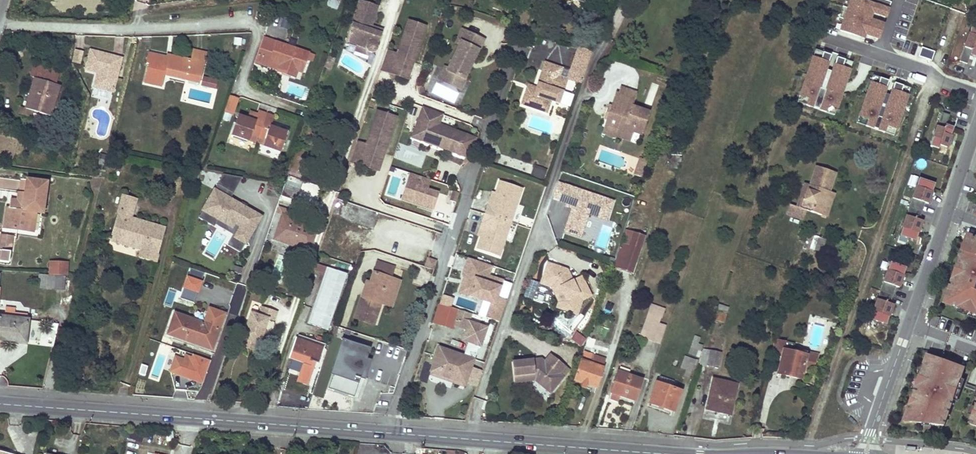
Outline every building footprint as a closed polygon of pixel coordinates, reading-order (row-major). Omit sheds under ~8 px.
[(339,2),(340,0),(328,0),(327,5),(337,8),(339,2)] [(835,30),(863,39),(865,34),(877,39),(882,25),(869,21),(872,13),(886,18),(891,2),(885,0),(845,0),(835,30)] [(353,46),(363,49),(363,50),(364,51),(364,52),(365,52),(365,53),(366,53),(368,54),(371,53),(372,53),(374,51),(375,48),(374,46),(378,35),(367,31),(368,27),(375,7),(357,1),(343,43),(353,46)] [(393,54),(384,51),(377,71),(399,78),(403,66),(404,66),(410,63),(423,27),(404,21),(393,54)] [(485,39),(462,28),(455,42),(458,43),(447,67),(446,70),(465,79),(485,39)] [(971,28),(960,61),(967,64),(970,55),(975,57),(975,29),(971,28)] [(280,62),(280,63),(279,65),(302,73),(308,53),(263,37),(254,61),(267,66),(270,58),(280,62)] [(363,50),(363,49),(353,46),(351,52),(365,57),(366,53),(365,53),(365,52),(364,52),(364,51),(363,50)] [(592,51),(577,46),(569,70),(583,75),(592,51)] [(933,52),(921,48),(918,57),(930,61),(933,52)] [(146,61),(149,51),(138,49),(131,80),(138,81),(142,64),(148,65),(148,62),(146,61)] [(829,55),(814,50),(797,102),(835,115),(852,64),(836,58),(831,72),(824,70),(829,55)] [(74,51),(72,63),(81,64),(83,52),(74,51)] [(93,88),(112,93),(120,59),(89,51),(84,71),(96,73),(93,88)] [(170,54),(170,57),(149,51),(146,61),(148,62),(148,65),(142,64),(138,81),(160,86),(163,74),(164,69),(186,74),(185,80),(198,83),(203,63),(170,54)] [(267,66),(300,77),(302,73),(279,65),(280,63),(280,62),(270,58),(267,66)] [(44,74),(48,65),(34,61),(31,70),(44,74)] [(521,105),(547,113),(551,101),(559,103),(567,79),(560,76),(562,68),(545,62),(542,70),(535,87),(539,89),(537,94),(526,89),(521,105)] [(399,78),(405,80),(410,63),(404,66),(403,66),(399,78)] [(30,117),(31,114),(32,111),(50,116),(59,85),(56,85),(61,69),(48,65),(44,74),(31,70),(29,76),(34,78),(25,108),(19,106),(17,113),(30,117)] [(438,78),(461,89),(465,79),(446,70),(447,67),(444,65),(438,78)] [(164,69),(163,74),(185,80),(186,74),(164,69)] [(888,81),(871,75),(855,123),(893,136),(909,89),(893,84),(889,96),(883,94),(888,81)] [(203,77),(201,87),(217,89),(218,80),(203,77)] [(535,87),(527,85),(526,89),(537,94),(539,89),(535,87)] [(637,93),(621,87),(619,94),(635,99),(637,93)] [(619,94),(616,93),(611,105),(610,109),(613,110),(611,116),(608,115),(606,120),(604,125),(608,126),(606,130),(607,133),(613,135),(616,133),(617,130),(632,135),(633,133),(641,135),(649,111),(632,106),(635,99),(619,94)] [(234,115),(239,98),(229,95),(224,112),(234,115)] [(608,104),(603,119),(606,120),(608,115),(611,116),(613,110),(610,109),(611,105),(608,104)] [(435,110),(423,106),(413,132),(422,135),(421,140),(433,145),(434,142),(437,144),(436,146),(448,151),(452,141),(461,145),(466,134),(440,123),(431,120),(435,110)] [(267,113),(260,110),(258,117),(265,119),(267,113)] [(436,111),(435,110),(431,120),(440,123),(444,114),(436,111)] [(374,156),(380,153),(392,117),(374,111),(363,144),(353,141),(348,155),(347,160),(369,168),(373,155),(374,156)] [(274,115),(267,113),(265,119),(271,122),(274,115)] [(946,148),(953,128),(946,125),(949,115),(942,113),(930,146),(938,149),(939,145),(946,148)] [(256,121),(239,115),(232,135),(250,141),(252,133),(266,138),(264,145),(282,151),(288,131),(270,126),(271,122),(265,119),(258,117),(256,121)] [(613,137),(630,142),(632,135),(617,130),(616,133),(613,135),(607,133),(606,130),(608,126),(604,125),(602,133),(606,134),(613,137)] [(422,135),(413,132),(411,136),(421,140),(422,135)] [(477,139),(466,134),(461,145),(457,155),(471,160),(477,139)] [(452,141),(448,151),(457,155),(461,145),(452,141)] [(308,152),(309,150),(310,147),(300,144),(298,149),(297,148),(285,181),(299,186),(310,153),(308,152)] [(373,155),(369,168),(375,170),(380,153),(374,156),(373,155)] [(640,158),(637,167),(644,169),(647,161),(640,158)] [(532,176),(543,180),(547,169),(535,166),(532,176)] [(835,172),(815,166),(809,185),(807,190),(802,188),(796,207),(820,215),(828,191),(835,172)] [(634,175),(642,177),(644,169),(637,167),(634,175)] [(430,180),(409,173),(400,200),(433,210),(438,194),(427,191),(430,180)] [(239,177),(221,174),(197,218),(214,227),(215,224),(234,235),(233,237),(244,243),(259,216),(228,199),(239,177)] [(907,186),(915,189),(918,178),(910,175),(907,186)] [(919,220),(925,203),(926,203),(933,183),(919,178),(899,236),(913,240),(920,220),(919,220)] [(9,199),(7,213),(5,227),(27,230),(29,211),(34,212),(41,212),(45,182),(20,179),(18,192),(22,193),(21,202),(16,201),(16,200),(9,199)] [(521,188),(499,181),(496,192),(491,204),(487,203),(480,223),(484,225),(480,236),(476,247),(498,255),(521,188)] [(928,204),(934,184),(933,183),(926,203),(928,204)] [(613,203),(558,184),(553,198),(560,200),(559,203),(566,205),(573,208),(572,211),(565,233),(580,238),(588,215),(607,222),(613,203)] [(496,192),(492,191),(487,203),(491,204),(496,192)] [(828,191),(820,215),(825,217),(833,193),(828,191)] [(456,204),(459,195),(453,193),(450,202),(456,204)] [(154,262),(164,229),(136,220),(135,222),(132,221),(132,219),(130,218),(128,218),(129,213),(131,214),(136,199),(122,195),(110,235),(142,245),(140,250),(138,257),(154,262)] [(308,250),(312,238),(316,227),(282,215),(273,238),(308,250)] [(915,241),(922,221),(920,220),(913,240),(915,241)] [(484,225),(480,223),(476,234),(480,236),(484,225)] [(7,262),(10,235),(0,233),(0,261),(7,262)] [(612,267),(616,268),(620,269),(632,273),(644,237),(632,233),(627,247),(620,245),(612,267)] [(970,233),(967,242),(970,243),(968,251),(964,249),(961,258),(965,260),(959,278),(955,277),(947,302),(975,311),(975,235),(970,233)] [(142,245),(110,235),(108,240),(140,250),(142,245)] [(826,240),(819,238),(814,250),(822,253),(826,240)] [(437,261),(428,258),(425,268),(434,271),(437,261)] [(492,266),(468,258),(462,275),(464,275),(459,292),(491,303),(493,296),(496,297),(502,281),(488,276),(492,266)] [(959,278),(965,260),(961,258),(955,277),(959,278)] [(66,274),(67,268),(67,261),(50,261),(50,273),(66,274)] [(390,265),(377,261),(369,282),(371,283),(367,297),(361,295),(354,317),(374,324),(381,303),(386,304),(391,289),(387,288),(391,277),(387,276),(390,265)] [(890,304),(896,287),(897,287),(904,267),(890,262),(870,319),(884,324),(891,304),(890,304)] [(328,298),(337,270),(315,263),(313,270),(324,274),(317,295),(328,298)] [(567,271),(547,265),(540,285),(550,288),(555,287),(555,284),(558,285),(562,292),(557,294),(560,299),(557,309),(577,316),(582,302),(591,298),(581,279),(572,283),(567,271)] [(899,287),(906,267),(904,267),(897,287),(899,287)] [(347,273),(337,270),(328,298),(317,295),(308,322),(328,329),(347,273)] [(63,290),(63,283),(64,275),(55,275),(45,274),(44,289),(54,290),(63,290)] [(194,299),(197,290),(201,281),(187,276),(181,294),(194,299)] [(391,306),(399,280),(391,277),(387,288),(391,289),(386,304),(391,306)] [(369,282),(366,281),(361,295),(367,297),(371,283),(369,282)] [(444,294),(440,305),(452,308),(455,297),(444,294)] [(499,321),(506,300),(496,297),(493,296),(491,303),(486,316),(499,321)] [(639,336),(652,341),(659,323),(664,308),(651,303),(639,336)] [(440,305),(438,304),(432,322),(452,328),(453,322),(463,325),(467,313),(452,308),(440,305)] [(886,325),(893,304),(891,304),(884,324),(886,325)] [(716,307),(709,305),(706,315),(712,317),(716,307)] [(722,323),(725,316),(727,309),(718,306),(713,320),(722,323)] [(242,339),(259,345),(268,319),(273,321),(276,312),(261,307),(258,316),(250,313),(242,339)] [(224,314),(209,308),(203,323),(218,328),(224,314)] [(12,314),(13,311),(6,311),(5,317),(0,316),(0,339),(14,341),(14,338),(24,340),(27,319),(12,317),(12,314)] [(196,339),(212,345),(218,328),(203,323),(174,313),(167,334),(194,344),(196,339)] [(471,314),(467,313),(463,325),(458,338),(468,341),(473,343),(478,345),(480,346),(486,329),(468,323),(471,314)] [(938,317),(931,314),(928,323),(935,325),(938,317)] [(54,322),(31,320),(29,345),(52,346),(54,322)] [(652,341),(660,344),(666,326),(659,323),(652,341)] [(587,340),(577,331),(572,337),(581,345),(587,340)] [(701,337),(695,335),(689,354),(699,357),(703,345),(699,343),(701,337)] [(365,357),(369,347),(343,338),(332,369),(326,387),(352,396),(359,377),(365,357)] [(194,344),(211,350),(212,345),(196,339),(194,344)] [(242,339),(240,347),(257,352),(259,345),(242,339)] [(307,384),(311,373),(315,362),(317,362),(322,348),(295,339),(289,357),(302,362),(296,380),(307,384)] [(772,344),(771,348),(782,350),(784,342),(773,340),(772,344)] [(478,345),(473,343),(468,341),(463,356),(438,348),(430,371),(464,383),(478,345)] [(716,368),(718,360),(720,352),(712,351),(713,346),(707,344),(706,349),(710,350),(706,366),(716,368)] [(789,376),(794,378),(800,379),(802,371),(805,355),(782,350),(777,371),(790,373),(789,376)] [(805,355),(802,371),(811,373),(816,353),(806,351),(805,355)] [(945,425),(963,373),(959,371),(962,365),(929,353),(924,367),(927,368),(922,380),(921,384),(918,383),(914,394),(917,395),(914,402),(912,401),(905,421),(924,422),(925,418),(933,421),(932,423),(945,425)] [(579,358),(573,378),(595,386),(605,358),(592,354),(589,362),(579,358)] [(698,360),(686,356),(682,368),(686,369),(684,376),(690,378),(692,370),(694,371),(698,360)] [(189,363),(175,357),(170,371),(184,377),(189,363)] [(363,379),(370,359),(365,357),(359,377),(363,379)] [(538,362),(511,365),(513,385),(534,383),(550,396),(563,380),(559,377),(566,369),(551,357),(544,365),(540,365),(540,364),(538,362)] [(633,401),(640,380),(617,372),(607,400),(616,403),(618,395),(633,401)] [(672,411),(676,401),(679,391),(670,388),(673,381),(659,376),(656,384),(655,383),(648,403),(672,411)] [(729,414),(732,399),(735,385),(712,379),(706,408),(729,414)]
